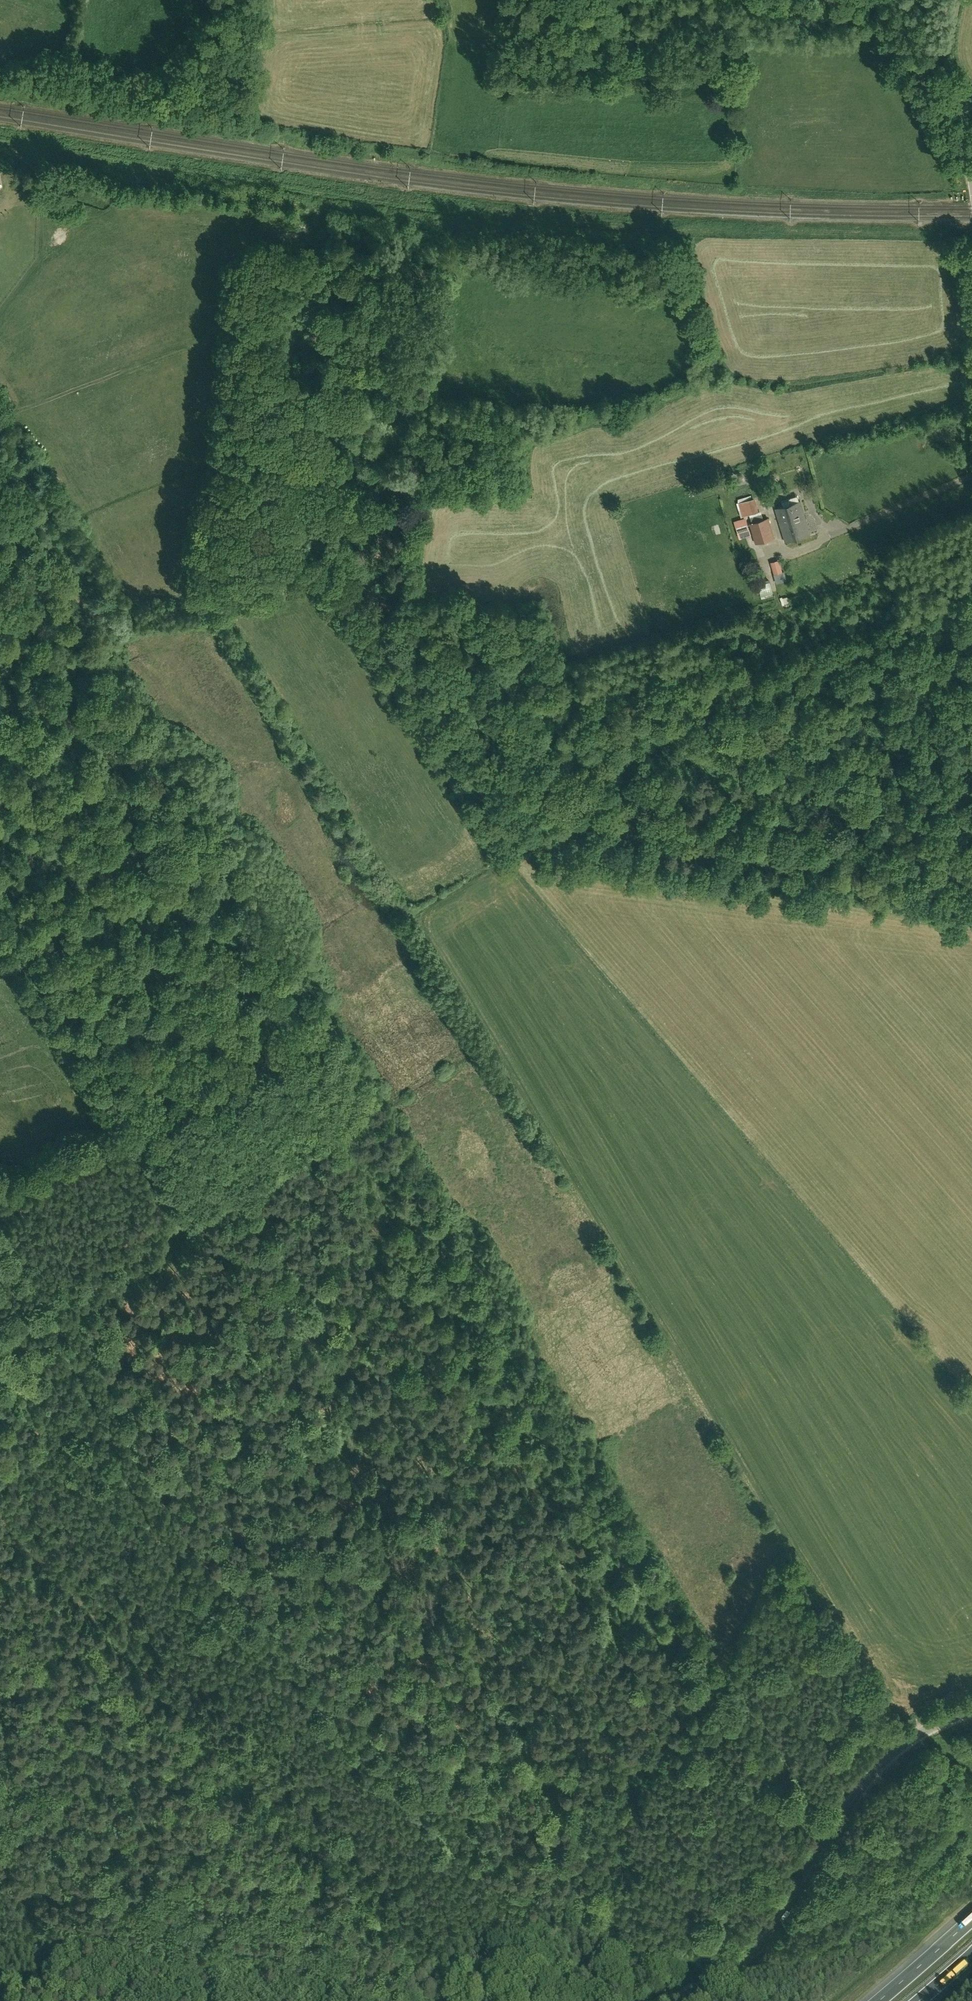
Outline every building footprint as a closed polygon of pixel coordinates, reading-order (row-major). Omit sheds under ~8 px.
[(739,517),(756,511),(751,497),(734,503),(739,517)] [(785,542),(810,535),(800,501),(791,504),(790,499),(782,502),(783,506),(775,509),(785,542)] [(736,538),(749,534),(743,516),(730,520),(736,538)] [(771,528),(768,518),(750,523),(753,533),(771,528)] [(753,533),(756,543),(774,538),(771,528),(753,533)] [(781,565),(772,568),(774,574),(782,571),(781,565)] [(767,580),(756,584),(759,596),(771,592),(767,580)]
